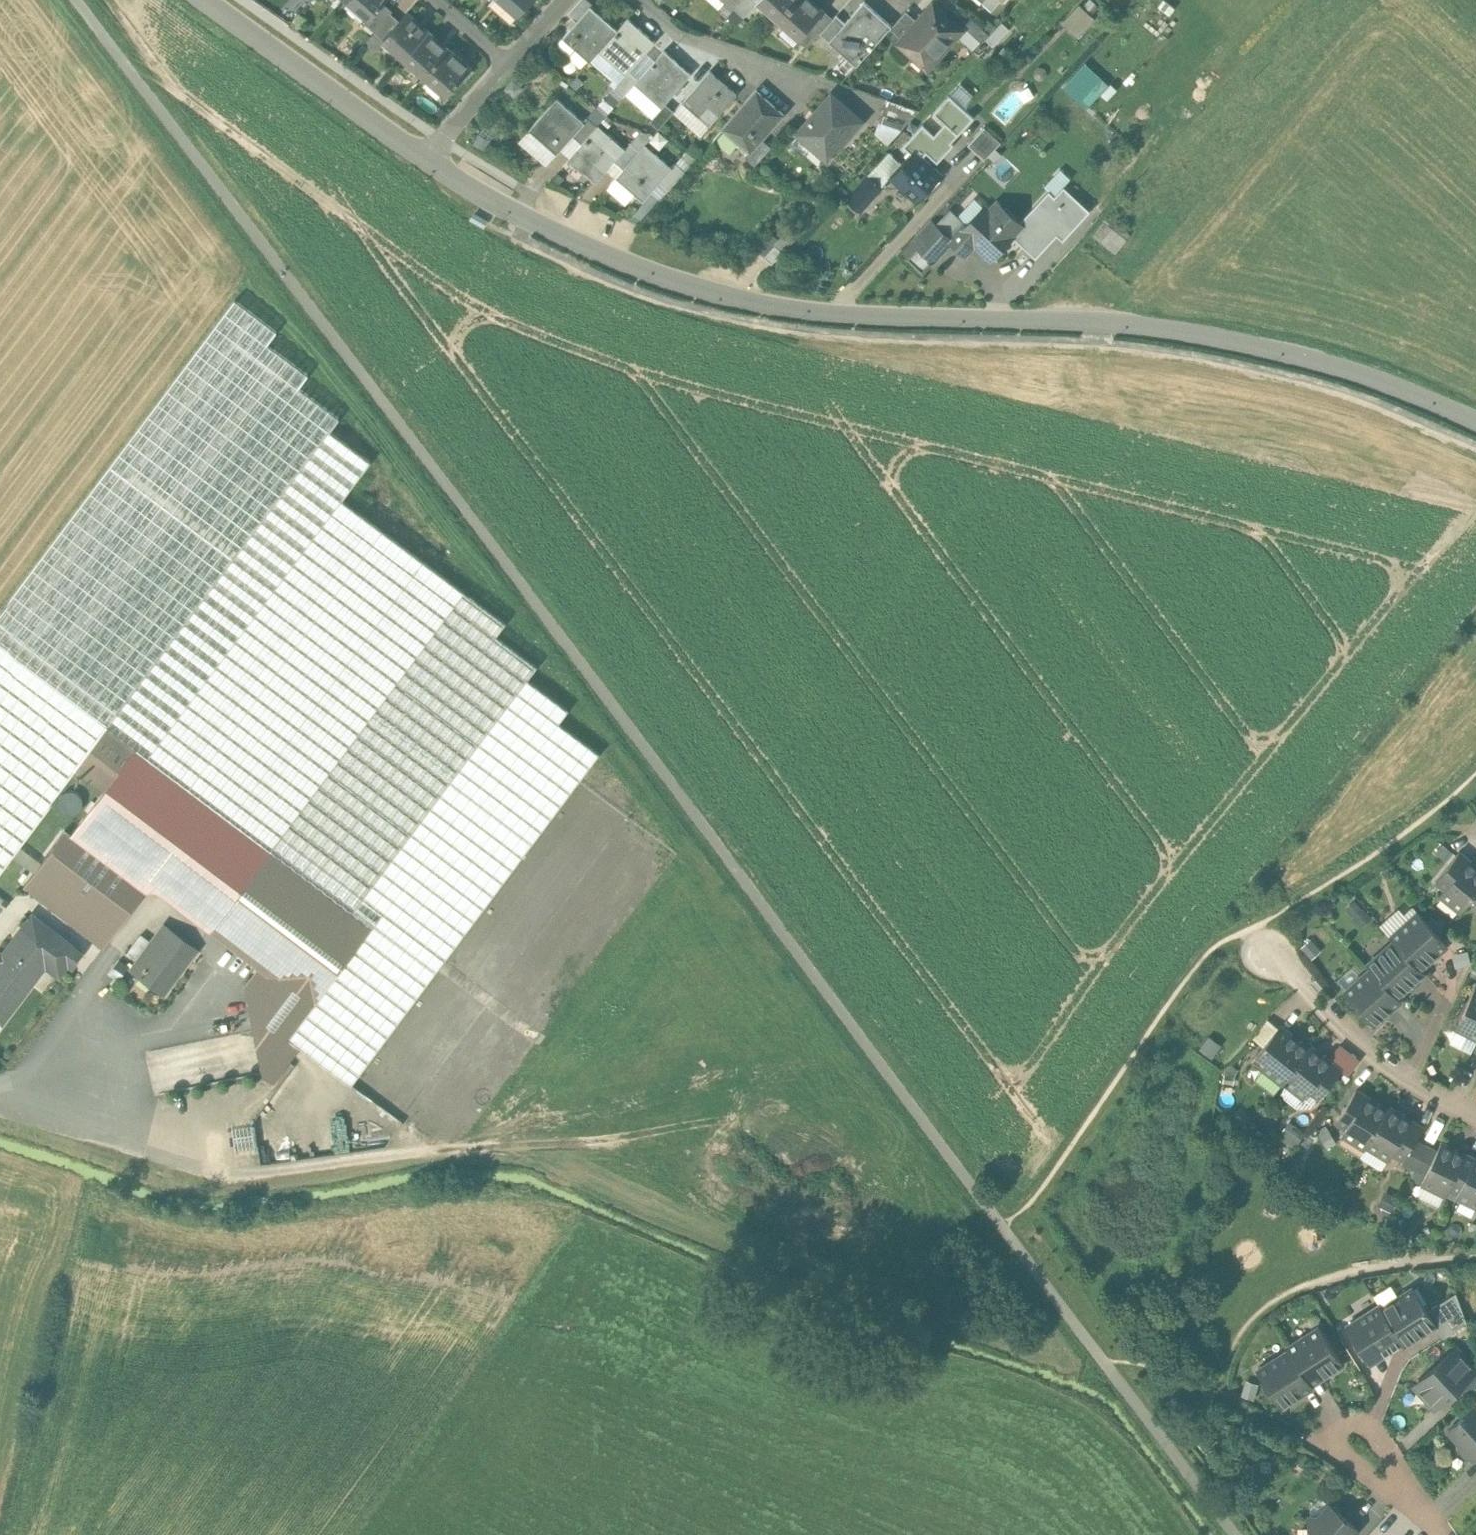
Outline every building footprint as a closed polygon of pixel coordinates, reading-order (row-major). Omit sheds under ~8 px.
[(372,16),(384,2),(386,0),(354,0),(372,16)] [(520,11),(518,13),(519,14),(531,0),(507,0),(520,11)] [(568,13),(577,21),(590,6),(591,7),(593,5),(588,0),(580,0),(568,13)] [(734,8),(741,0),(724,0),(734,8)] [(734,8),(744,17),(759,0),(741,0),(734,8)] [(779,18),(780,17),(795,0),(759,0),(779,18)] [(812,0),(795,0),(780,17),(800,34),(802,36),(824,11),(812,0)] [(1062,21),(1079,36),(1096,18),(1092,14),(1100,5),(1095,0),(1088,0),(1083,6),(1080,3),(1062,21)] [(845,23),(829,40),(856,64),(891,25),(864,1),(845,23)] [(372,16),(366,23),(375,31),(390,13),(393,10),(384,2),(372,16)] [(926,67),(960,29),(933,5),(919,21),(903,39),(900,42),(926,67)] [(591,7),(590,6),(577,21),(563,37),(590,61),(599,51),(617,30),(591,7)] [(906,10),(890,28),(903,39),(919,21),(906,10)] [(824,11),(802,36),(800,34),(796,38),(807,48),(820,33),(833,19),(824,11)] [(429,31),(408,12),(400,22),(386,38),(406,56),(407,55),(429,31)] [(390,13),(375,31),(384,40),(386,38),(400,22),(390,13)] [(833,19),(820,33),(829,40),(845,23),(836,15),(833,19)] [(989,33),(971,17),(963,26),(981,42),(989,33)] [(617,30),(599,51),(626,74),(630,70),(655,41),(628,18),(617,30)] [(450,49),(429,31),(407,55),(428,74),(450,49)] [(428,74),(427,75),(448,94),(471,68),(450,49),(428,74)] [(639,78),(635,83),(662,107),(665,103),(691,73),(664,49),(639,78)] [(630,70),(626,74),(613,88),(623,96),(635,83),(639,78),(630,70)] [(709,71),(682,101),(709,124),(736,94),(709,71)] [(756,90),(723,127),(748,150),(749,151),(761,138),(783,114),(756,90)] [(941,175),(922,157),(927,152),(938,162),(954,144),(952,141),(973,118),(973,115),(950,94),(934,112),(945,122),(934,134),(923,124),(903,145),(911,153),(902,163),(891,175),(892,175),(918,199),(941,175)] [(831,95),(798,133),(827,158),(860,121),(831,95)] [(919,110),(887,98),(878,121),(901,129),(919,110)] [(557,99),(530,129),(557,153),(572,136),(584,122),(583,121),(557,99)] [(662,107),(649,121),(658,129),(674,111),(665,103),(662,107)] [(584,122),(572,136),(581,143),(597,125),(587,117),(583,121),(584,122)] [(581,143),(569,157),(595,181),(615,160),(625,148),(598,124),(597,125),(581,143)] [(1001,142),(984,127),(968,144),(985,160),(1001,142)] [(645,144),(653,134),(641,130),(631,142),(639,150),(645,144)] [(761,138),(749,151),(748,150),(744,155),(755,164),(771,146),(761,138)] [(625,148),(615,160),(623,168),(639,150),(631,142),(625,148)] [(623,168),(616,177),(643,201),(660,181),(672,168),(671,167),(645,144),(639,150),(623,168)] [(890,152),(869,175),(882,187),(892,175),(891,175),(902,163),(890,152)] [(672,168),(660,181),(669,189),(685,171),(675,162),(671,167),(672,168)] [(882,187),(869,175),(847,199),(860,211),(882,187)] [(1022,225),(1014,234),(1037,255),(1058,232),(1064,238),(1090,210),(1064,186),(1055,196),(1048,190),(1019,222),(1022,225)] [(966,225),(952,213),(939,227),(952,240),(961,230),(992,258),(1014,234),(1022,225),(1019,222),(1006,210),(998,219),(984,206),(966,225)] [(939,227),(930,219),(911,240),(933,260),(952,240),(939,227)] [(1107,220),(1095,235),(1114,251),(1126,236),(1107,220)] [(768,231),(754,247),(772,263),(782,251),(774,244),(778,240),(768,231)] [(267,343),(277,330),(235,299),(0,611),(0,869),(76,768),(107,726),(272,849),(373,924),(290,1036),(300,1044),(352,1083),(600,753),(559,722),(569,709),(528,679),(537,666),(496,635),(506,622),(342,499),(371,461),(330,430),(340,417),(299,386),(308,374),(267,343)] [(272,849),(107,726),(76,768),(105,789),(71,835),(145,891),(164,887),(214,925),(272,849)] [(71,835),(65,830),(23,886),(104,947),(145,891),(71,835)] [(373,924),(272,849),(214,925),(264,962),(247,984),(265,1072),(274,1079),(300,1044),(290,1036),(373,924)] [(1459,852),(1437,880),(1446,887),(1440,893),(1461,910),(1473,896),(1472,896),(1475,891),(1475,865),(1459,852)] [(1418,911),(1391,936),(1394,940),(1395,939),(1421,968),(1439,952),(1437,950),(1446,942),(1418,911)] [(31,914),(0,955),(0,1020),(44,963),(57,973),(66,961),(71,965),(81,952),(31,914)] [(164,926),(133,969),(164,992),(195,948),(164,926)] [(1421,968),(1395,939),(1394,940),(1367,964),(1371,968),(1371,967),(1397,996),(1398,996),(1416,980),(1414,977),(1422,969),(1421,968)] [(1371,968),(1344,992),(1374,1024),(1393,1007),(1391,1005),(1399,997),(1398,996),(1397,996),(1371,967),(1371,968)] [(1456,1027),(1475,1037),(1475,988),(1475,987),(1456,1027)] [(1280,1025),(1253,1059),(1282,1082),(1284,1080),(1309,1048),(1280,1025)] [(1309,1048),(1284,1080),(1305,1096),(1310,1090),(1319,1097),(1341,1069),(1311,1046),(1309,1048)] [(1388,1109),(1356,1089),(1337,1120),(1347,1126),(1343,1133),(1365,1147),(1367,1144),(1388,1109)] [(1422,1126),(1390,1107),(1388,1109),(1367,1144),(1389,1158),(1393,1151),(1403,1157),(1422,1126)] [(1475,1158),(1441,1142),(1437,1151),(1426,1173),(1422,1182),(1446,1193),(1450,1186),(1459,1191),(1460,1191),(1475,1159),(1475,1158)] [(1425,1145),(1415,1167),(1426,1173),(1437,1151),(1425,1145)] [(1475,1156),(1475,1158),(1475,1159),(1460,1191),(1459,1191),(1457,1195),(1475,1205),(1475,1156)] [(1381,1307),(1403,1342),(1402,1342),(1404,1345),(1436,1324),(1428,1310),(1413,1287),(1381,1307)] [(1456,1292),(1428,1310),(1436,1324),(1444,1337),(1467,1322),(1456,1292)] [(1403,1342),(1381,1307),(1380,1304),(1347,1325),(1369,1359),(1379,1353),(1381,1356),(1402,1342),(1403,1342)] [(1319,1326),(1287,1347),(1289,1349),(1309,1381),(1310,1380),(1319,1375),(1320,1377),(1343,1363),(1319,1326)] [(1415,1384),(1436,1406),(1457,1387),(1475,1369),(1475,1368),(1456,1346),(1415,1384)] [(1309,1381),(1289,1349),(1257,1369),(1281,1406),(1304,1392),(1302,1389),(1312,1383),(1310,1380),(1309,1381)] [(1457,1387),(1466,1396),(1475,1387),(1475,1369),(1457,1387)] [(1449,1429),(1460,1441),(1459,1446),(1468,1456),(1474,1456),(1475,1458),(1475,1408),(1474,1406),(1449,1429)] [(1319,1515),(1310,1516),(1311,1534),(1351,1534),(1358,1528),(1330,1503),(1319,1515)]
